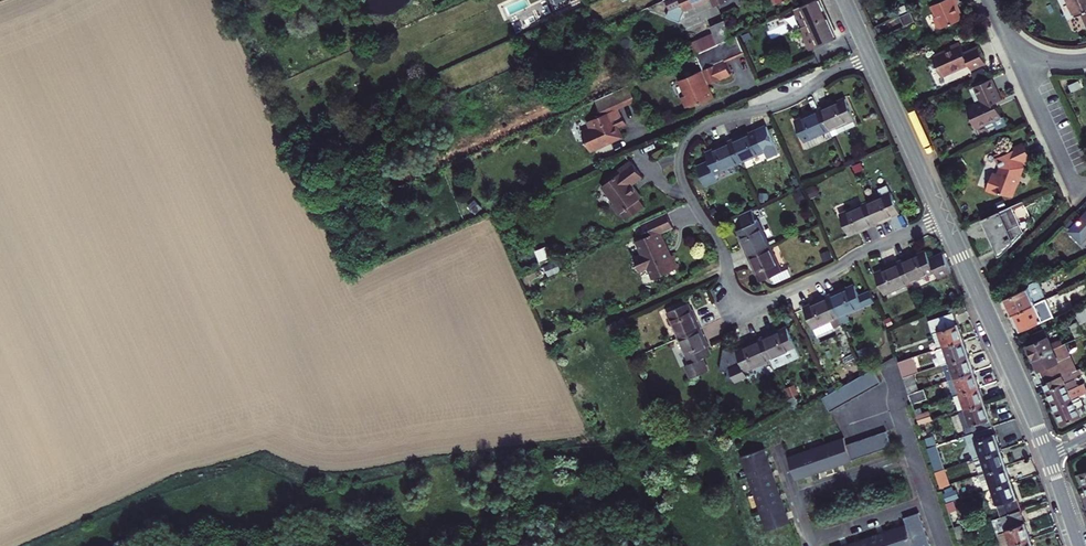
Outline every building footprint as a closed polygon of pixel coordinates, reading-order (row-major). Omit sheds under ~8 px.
[(668,8),(666,15),(679,20),(684,8),(701,0),(665,0),(668,8)] [(793,8),(811,47),(836,36),(826,16),(819,0),(810,0),(804,3),(793,8)] [(933,4),(938,15),(935,16),(941,28),(964,17),(960,9),(958,4),(960,3),(959,0),(942,0),(933,4)] [(1075,15),(1080,13),(1083,18),(1085,25),(1085,0),(1068,0),(1075,15)] [(899,15),(904,25),(914,20),(909,10),(899,15)] [(732,36),(724,18),(709,25),(712,32),(717,42),(732,36)] [(691,42),(695,52),(717,42),(712,32),(691,42)] [(700,68),(677,79),(684,94),(680,96),(685,106),(688,105),(689,106),(712,97),(708,88),(704,87),(706,82),(719,76),(729,72),(722,58),(742,50),(735,34),(732,36),(717,42),(695,52),(693,53),(700,68)] [(962,42),(935,54),(944,74),(971,62),(973,68),(988,61),(980,44),(966,51),(964,47),(962,42)] [(992,77),(975,85),(982,100),(967,106),(976,126),(985,122),(987,127),(994,124),(997,128),(1008,123),(1004,115),(1002,116),(997,104),(996,101),(1002,98),(992,77)] [(620,136),(616,126),(613,119),(619,116),(615,108),(615,107),(633,99),(627,84),(593,99),(600,115),(587,120),(590,128),(580,132),(588,150),(620,136)] [(826,103),(818,107),(828,128),(853,117),(845,98),(835,102),(827,106),(826,103)] [(802,139),(828,128),(818,107),(810,110),(812,113),(802,117),(794,120),(802,139)] [(620,115),(619,116),(613,119),(616,126),(624,122),(622,118),(620,115)] [(853,117),(828,128),(830,134),(830,135),(856,124),(853,117)] [(737,135),(729,138),(739,160),(764,149),(768,159),(779,154),(766,125),(748,132),(738,137),(737,135)] [(828,128),(802,139),(805,145),(830,134),(828,128)] [(714,171),(739,160),(729,138),(721,142),(722,144),(714,148),(705,152),(708,160),(696,166),(703,183),(716,177),(714,171)] [(1007,148),(997,153),(1002,166),(1000,173),(994,172),(992,177),(988,187),(998,191),(998,189),(1013,194),(1024,166),(1023,163),(1032,159),(1028,151),(1025,144),(1009,150),(1007,148)] [(630,160),(620,167),(622,170),(611,178),(601,185),(613,201),(610,203),(618,214),(620,212),(626,219),(643,207),(637,199),(640,197),(635,191),(630,184),(641,175),(630,160)] [(622,170),(620,167),(609,176),(611,178),(622,170)] [(880,195),(864,203),(874,225),(882,221),(880,219),(889,215),(898,211),(886,184),(877,187),(880,195)] [(874,225),(864,203),(839,214),(847,233),(858,229),(865,226),(866,228),(874,225)] [(1011,205),(982,219),(991,239),(998,255),(1001,254),(1022,232),(1011,205)] [(742,248),(745,255),(768,245),(756,220),(750,208),(738,213),(743,226),(737,229),(741,237),(744,247),(742,248)] [(673,227),(666,211),(640,223),(646,235),(635,239),(641,253),(633,256),(639,269),(647,266),(652,278),(678,266),(673,253),(669,255),(665,245),(660,232),(673,227)] [(1072,230),(1072,236),(1078,242),(1084,241),(1085,239),(1085,214),(1072,230)] [(779,270),(768,245),(745,255),(749,263),(751,262),(755,270),(760,279),(767,276),(771,282),(787,275),(784,268),(779,270)] [(898,258),(908,280),(933,269),(937,276),(951,270),(942,251),(928,258),(924,250),(914,255),(907,258),(906,255),(898,258)] [(908,280),(898,258),(890,262),(891,264),(882,269),(874,272),(882,292),(908,280)] [(1011,313),(1033,304),(1043,299),(1046,297),(1038,278),(1027,283),(1025,288),(1004,297),(1007,306),(1011,313)] [(873,299),(868,288),(858,293),(853,284),(844,288),(836,292),(834,289),(827,292),(841,322),(848,319),(845,311),(862,303),(863,304),(873,299)] [(841,322),(827,292),(819,296),(819,299),(812,303),(804,307),(815,333),(831,325),(832,326),(841,322)] [(686,302),(667,311),(678,336),(700,326),(697,318),(694,320),(691,313),(686,302)] [(1079,322),(1085,320),(1085,303),(1073,308),(1079,322)] [(1040,320),(1033,304),(1011,313),(1015,323),(1019,330),(1040,320)] [(1084,335),(1071,309),(1053,317),(1065,343),(1084,335)] [(928,321),(932,333),(939,331),(944,347),(963,341),(959,327),(954,313),(928,321)] [(704,334),(700,326),(678,336),(689,361),(685,364),(691,376),(706,369),(701,357),(709,353),(705,343),(701,335),(704,334)] [(768,332),(760,335),(770,357),(795,345),(786,326),(774,332),(769,334),(768,332)] [(1041,354),(1052,349),(1050,343),(1043,329),(1022,338),(1027,350),(1032,360),(1042,355),(1041,354)] [(939,331),(932,333),(938,349),(944,347),(939,331)] [(744,368),(770,357),(760,335),(752,339),(753,341),(743,346),(736,349),(723,347),(720,369),(728,370),(727,378),(735,379),(747,374),(744,368)] [(937,349),(942,365),(969,356),(966,349),(963,341),(944,347),(938,349),(937,349)] [(1050,343),(1052,349),(1058,346),(1055,341),(1050,343)] [(1042,355),(1032,360),(1038,372),(1043,384),(1060,376),(1075,369),(1070,359),(1059,364),(1052,349),(1041,354),(1042,355)] [(947,381),(974,372),(971,364),(969,356),(942,365),(947,381)] [(912,358),(911,358),(898,363),(903,379),(913,376),(917,374),(912,358)] [(873,370),(822,399),(830,413),(881,384),(873,370)] [(947,381),(953,397),(979,388),(976,379),(974,372),(947,381)] [(913,376),(903,379),(908,394),(917,391),(913,376)] [(1063,384),(1060,376),(1043,384),(1042,384),(1049,401),(1053,408),(1076,398),(1074,395),(1069,397),(1066,391),(1068,390),(1064,383),(1063,384)] [(958,412),(984,404),(981,395),(979,388),(953,397),(958,412)] [(917,391),(908,394),(911,404),(927,399),(924,389),(917,391)] [(1076,398),(1053,408),(1057,417),(1060,424),(1078,416),(1077,414),(1078,413),(1076,409),(1082,407),(1078,397),(1076,398)] [(989,416),(984,404),(958,412),(966,435),(992,427),(989,416)] [(916,417),(918,425),(933,420),(931,412),(916,417)] [(974,459),(1000,450),(997,441),(992,427),(966,435),(974,459)] [(787,458),(795,482),(806,478),(814,475),(825,471),(845,464),(851,462),(851,461),(891,448),(886,432),(846,446),(843,439),(787,458)] [(943,470),(935,446),(926,449),(934,472),(943,470)] [(760,514),(766,533),(790,525),(786,515),(783,506),(780,496),(777,487),(774,479),(770,469),(767,459),(764,450),(741,458),(747,477),(753,495),(760,514)] [(979,475),(986,473),(1006,466),(1003,460),(1000,450),(974,459),(979,475)] [(991,489),(1011,482),(1009,476),(1006,466),(986,473),(979,475),(985,491),(991,489)] [(947,481),(943,470),(934,472),(938,483),(947,481)] [(991,489),(1001,518),(1021,511),(1016,497),(1011,482),(991,489)] [(952,502),(945,504),(947,509),(948,514),(956,511),(952,502)] [(1030,539),(1026,527),(1021,511),(1001,518),(993,520),(1001,545),(1011,545),(1030,539)] [(919,514),(903,519),(905,526),(893,530),(874,536),(858,542),(846,545),(929,545),(919,514)] [(962,531),(955,533),(959,545),(967,545),(962,531)]
